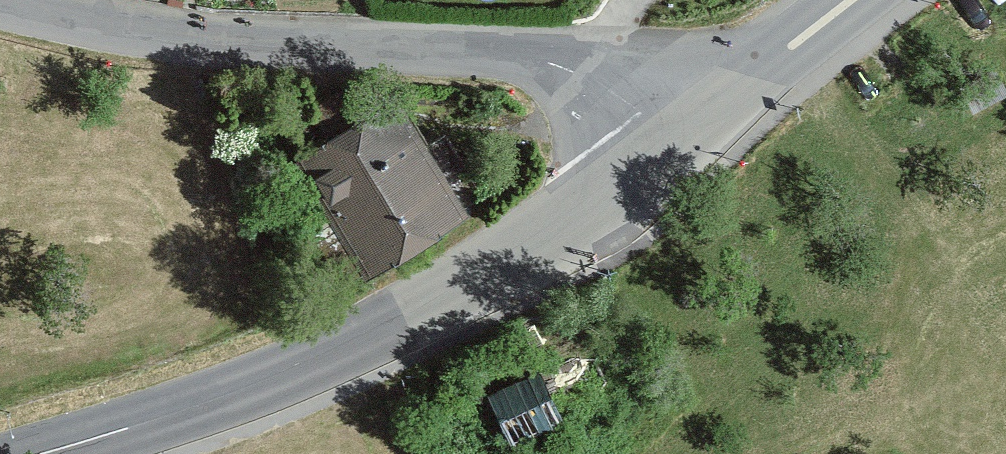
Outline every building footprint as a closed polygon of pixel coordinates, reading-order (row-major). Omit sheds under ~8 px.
[(340,274),(465,200),(444,164),(464,152),(451,132),(413,155),(386,108),(302,158),(324,196),(302,210),(340,274)]
